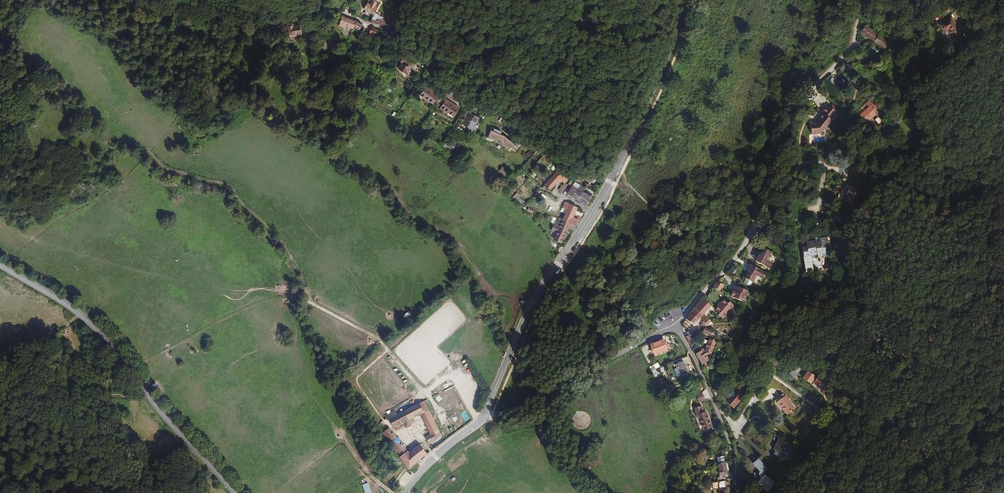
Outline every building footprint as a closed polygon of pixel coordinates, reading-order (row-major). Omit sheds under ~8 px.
[(365,1),(361,9),(369,13),(368,16),(371,17),(374,11),(374,10),(377,7),(373,5),(365,1)] [(378,22),(380,24),(386,26),(385,28),(389,30),(390,26),(387,24),(388,22),(381,19),(382,17),(378,15),(378,13),(374,11),(371,17),(370,20),(378,22)] [(355,20),(342,16),(339,21),(352,27),(352,26),(355,20)] [(956,40),(965,34),(952,16),(940,24),(945,31),(949,29),(956,40)] [(304,23),(303,17),(291,19),(291,20),(292,20),(293,24),(292,24),(291,29),(286,29),(284,30),(286,31),(289,34),(295,33),(294,31),(299,30),(299,24),(304,23)] [(361,22),(355,20),(352,26),(358,29),(361,22)] [(365,33),(375,40),(379,32),(369,25),(365,33)] [(866,26),(862,31),(886,48),(889,44),(866,26)] [(404,54),(400,61),(403,63),(401,66),(400,65),(398,67),(400,68),(399,69),(408,74),(408,73),(411,69),(412,68),(407,65),(409,61),(406,58),(406,56),(404,54)] [(841,88),(831,77),(827,81),(832,88),(837,92),(841,88)] [(426,87),(421,95),(433,102),(438,95),(426,87)] [(441,108),(454,116),(459,109),(446,101),(441,108)] [(884,115),(880,110),(874,103),(870,107),(862,113),(868,120),(876,114),(879,117),(880,116),(881,118),(884,115)] [(833,105),(831,107),(838,113),(840,111),(833,105)] [(838,113),(831,107),(829,109),(827,106),(822,112),(824,114),(816,123),(812,124),(812,134),(822,133),(822,132),(827,126),(828,126),(833,120),(832,120),(838,113)] [(915,107),(909,110),(913,119),(920,115),(915,107)] [(466,118),(463,124),(473,130),(479,118),(469,113),(469,114),(467,113),(465,117),(466,118)] [(868,120),(862,113),(859,115),(865,123),(868,120)] [(511,125),(502,117),(499,121),(508,128),(511,125)] [(829,128),(824,134),(828,138),(834,131),(829,128)] [(494,129),(493,131),(493,132),(491,131),(488,139),(491,141),(491,139),(495,140),(496,141),(497,140),(500,141),(504,144),(504,145),(510,150),(511,148),(512,148),(515,145),(508,139),(503,135),(501,134),(501,132),(494,129)] [(448,138),(444,147),(452,150),(456,141),(448,138)] [(547,166),(552,160),(544,153),(539,159),(547,166)] [(561,174),(566,169),(561,165),(556,171),(561,174)] [(581,172),(574,168),(572,173),(571,174),(577,177),(578,175),(581,172)] [(551,187),(561,174),(556,171),(554,169),(544,181),(551,187)] [(571,174),(572,173),(566,169),(561,174),(566,178),(563,183),(558,188),(560,189),(565,184),(571,174)] [(592,177),(590,176),(581,172),(578,175),(590,181),(592,177)] [(591,188),(597,179),(592,177),(590,181),(587,186),(591,188)] [(844,190),(849,194),(854,187),(848,184),(844,190)] [(575,192),(572,196),(586,206),(588,204),(591,199),(586,195),(588,191),(584,188),(582,191),(576,187),(573,191),(575,192)] [(854,187),(849,194),(846,198),(856,205),(863,194),(854,187)] [(563,199),(561,201),(563,203),(562,206),(565,208),(563,211),(560,210),(558,214),(560,215),(562,216),(561,219),(560,220),(559,223),(557,222),(555,221),(552,227),(556,229),(553,237),(560,240),(566,229),(573,232),(581,221),(575,216),(574,217),(571,215),(574,211),(572,209),(574,206),(563,199)] [(829,202),(825,209),(831,212),(834,205),(829,202)] [(840,222),(843,216),(836,212),(832,218),(840,222)] [(808,252),(809,255),(817,254),(818,257),(824,256),(823,254),(831,252),(828,237),(821,238),(821,241),(822,243),(815,245),(815,242),(807,244),(808,248),(802,249),(803,253),(808,252)] [(763,245),(764,241),(757,238),(751,253),(765,259),(767,255),(763,245)] [(764,264),(749,257),(746,264),(747,265),(744,271),(752,274),(755,267),(762,269),(764,264)] [(805,282),(795,279),(791,294),(801,296),(805,282)] [(713,290),(714,299),(725,308),(725,309),(730,313),(738,300),(735,297),(743,300),(745,295),(747,296),(749,289),(739,286),(737,291),(734,291),(732,296),(721,292),(723,286),(716,284),(713,290)] [(711,306),(702,298),(694,307),(691,312),(686,319),(688,321),(694,325),(711,306)] [(687,333),(694,345),(697,342),(690,332),(687,333)] [(701,349),(696,353),(698,358),(701,364),(704,362),(706,365),(709,362),(711,362),(711,354),(714,349),(718,339),(711,337),(707,345),(706,346),(705,345),(700,349),(701,349)] [(665,343),(663,340),(650,345),(655,355),(671,348),(669,344),(668,345),(667,342),(665,343)] [(676,365),(677,368),(681,376),(688,372),(683,361),(676,365)] [(659,367),(660,367),(658,363),(649,367),(651,372),(652,371),(659,367)] [(662,373),(659,367),(652,371),(655,377),(662,373)] [(809,371),(803,378),(811,384),(814,382),(827,393),(832,386),(821,377),(819,379),(818,381),(815,378),(816,377),(809,371)] [(713,387),(716,394),(720,389),(723,383),(717,380),(713,387)] [(706,399),(703,392),(696,395),(699,403),(706,399)] [(741,400),(733,393),(727,399),(735,406),(741,400)] [(785,398),(782,395),(776,400),(778,403),(779,402),(784,408),(783,409),(787,414),(795,407),(787,397),(785,398)] [(429,410),(425,401),(398,415),(395,410),(387,414),(388,417),(396,431),(405,426),(406,428),(412,425),(411,424),(415,422),(413,418),(420,414),(429,410)] [(712,428),(711,424),(708,425),(703,414),(704,413),(701,406),(695,408),(698,415),(696,416),(698,422),(700,421),(704,431),(712,428)] [(420,414),(431,434),(439,430),(440,430),(429,410),(420,414)] [(399,457),(408,469),(427,454),(420,444),(409,452),(389,427),(386,430),(382,433),(401,456),(399,457)] [(436,439),(442,436),(439,430),(431,434),(426,437),(429,443),(436,440),(436,439)] [(779,440),(774,449),(780,452),(782,449),(786,452),(788,448),(790,449),(792,444),(791,443),(793,439),(782,434),(779,440)] [(718,473),(719,482),(725,481),(727,481),(731,481),(730,476),(727,476),(725,463),(724,456),(717,457),(719,473),(718,473)] [(759,458),(753,463),(761,472),(762,474),(768,469),(759,458)] [(768,492),(774,483),(764,476),(761,480),(758,485),(768,492)] [(717,489),(721,488),(722,492),(729,492),(728,488),(726,488),(725,481),(719,482),(711,483),(712,489),(717,489)] [(368,482),(362,484),(365,492),(372,492),(368,482)]
